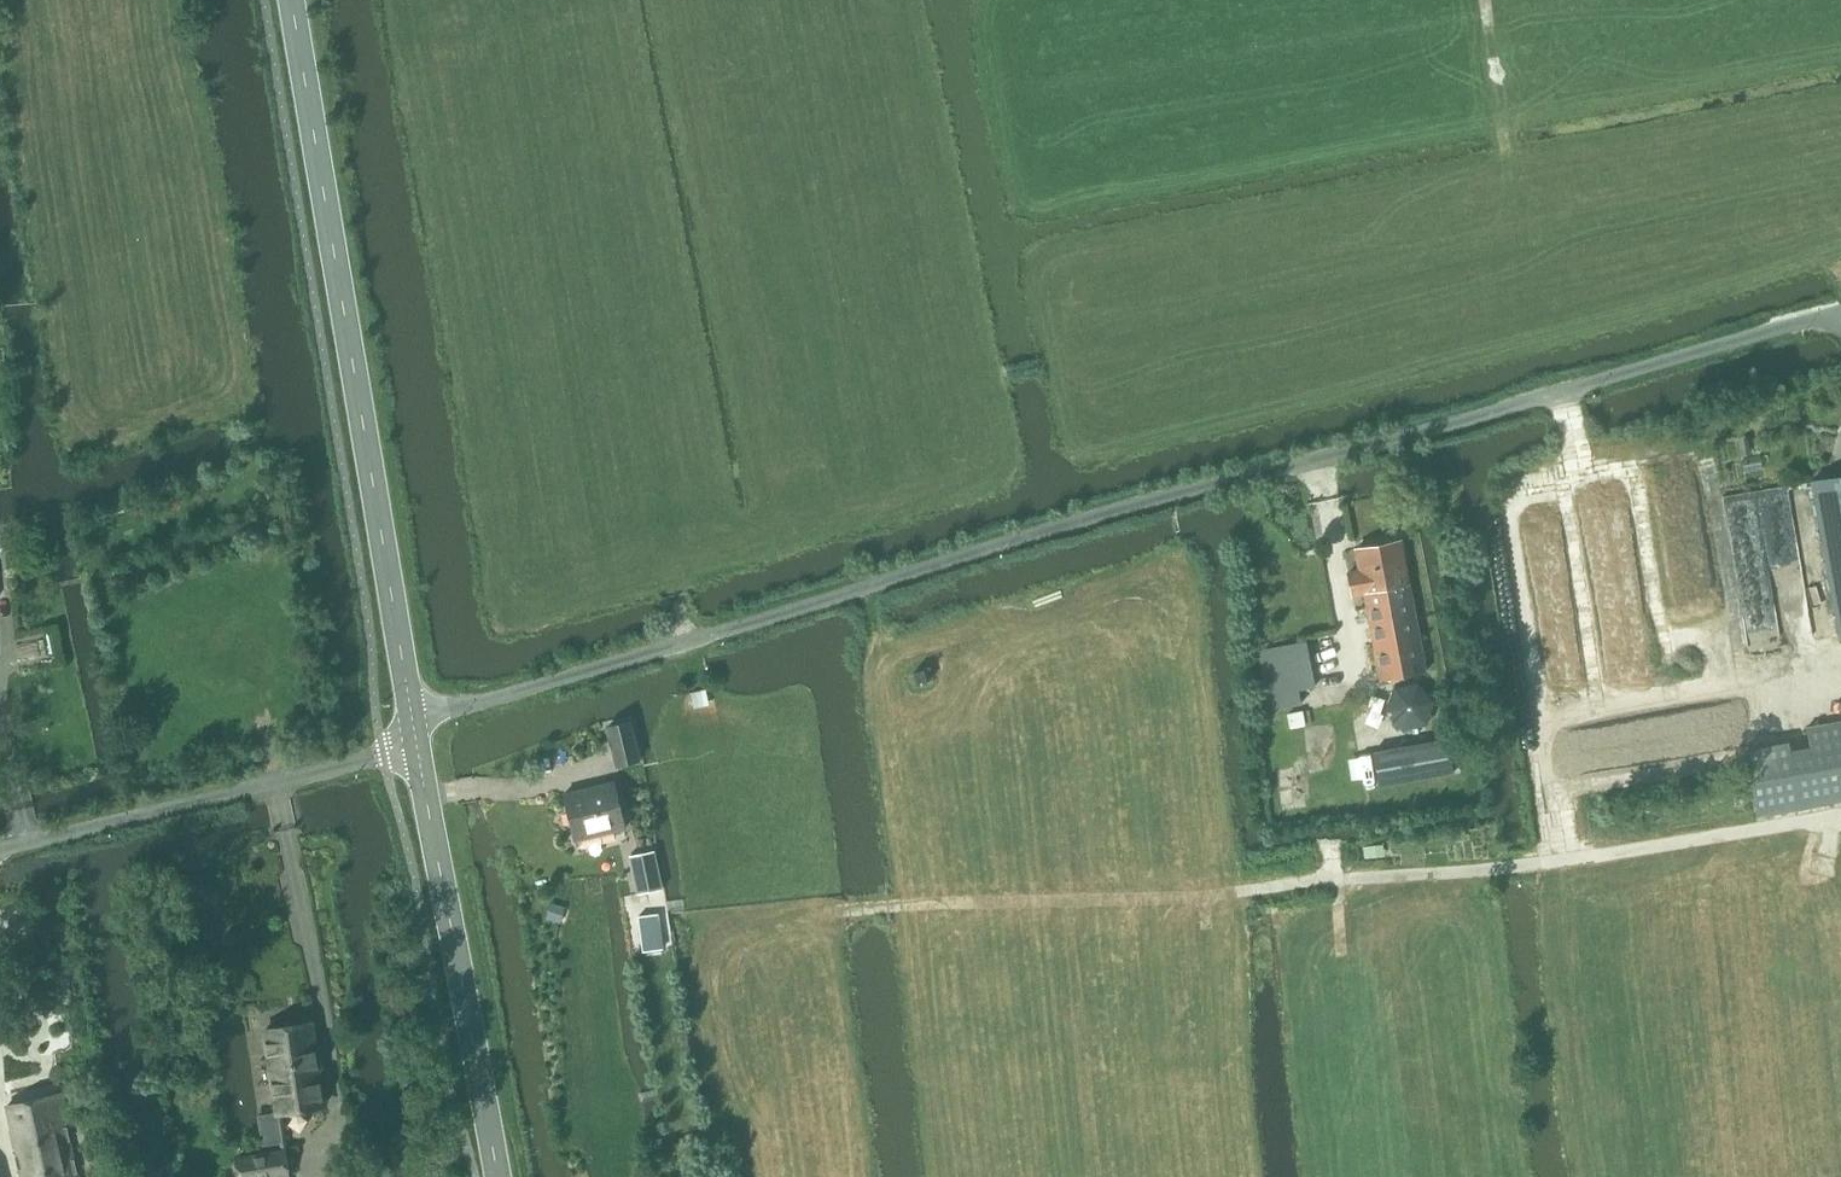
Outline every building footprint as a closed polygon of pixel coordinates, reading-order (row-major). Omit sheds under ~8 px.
[(1840,640),(1840,476),(1813,481),(1840,640)] [(1425,673),(1401,541),(1356,549),(1360,571),(1349,573),(1353,596),(1366,594),(1381,681),(1425,673)] [(1306,641),(1258,650),(1270,709),(1294,705),(1291,691),(1300,689),(1315,686),(1306,641)] [(924,670),(913,673),(916,685),(928,682),(924,670)] [(1394,687),(1386,711),(1402,730),(1427,725),(1436,701),(1419,682),(1394,687)] [(1305,728),(1302,714),(1287,716),(1289,730),(1305,728)] [(617,766),(640,760),(630,722),(607,727),(617,766)] [(1747,750),(1758,816),(1820,806),(1840,802),(1840,722),(1806,728),(1810,747),(1791,750),(1790,743),(1747,750)] [(1449,738),(1373,752),(1379,786),(1455,773),(1449,738)] [(577,841),(627,828),(615,781),(565,794),(577,841)] [(1377,859),(1376,848),(1364,849),(1365,860),(1377,859)] [(655,850),(630,856),(638,894),(663,888),(655,850)] [(279,1115),(324,1109),(312,1023),(267,1030),(279,1115)] [(64,1120),(67,1119),(60,1092),(8,1106),(27,1176),(79,1176),(64,1120)] [(265,1144),(282,1142),(278,1111),(261,1114),(265,1144)] [(234,1157),(237,1176),(291,1176),(286,1148),(234,1157)]
